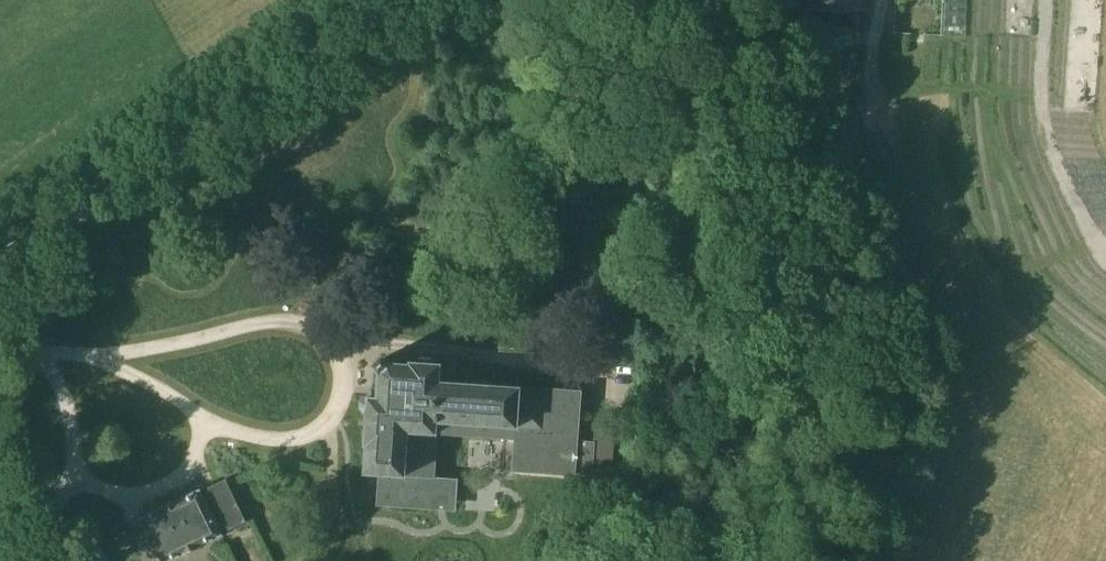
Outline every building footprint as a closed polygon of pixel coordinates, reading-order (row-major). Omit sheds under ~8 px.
[(794,8),(860,12),(861,0),(795,0),(794,8)] [(893,32),(943,34),(944,0),(894,0),(893,32)] [(369,395),(366,443),(368,444),(367,471),(379,472),(385,473),(384,477),(383,500),(428,503),(430,476),(434,476),(438,432),(516,437),(514,469),(576,473),(576,472),(576,471),(593,472),(594,440),(579,439),(582,389),(522,385),(441,379),(442,362),(411,360),(411,362),(392,361),(391,360),(385,354),(374,364),(379,370),(378,396),(369,395)] [(442,453),(440,476),(454,478),(456,454),(442,453)] [(179,500),(178,499),(160,507),(160,509),(139,518),(141,521),(132,525),(140,541),(149,537),(161,560),(167,560),(182,554),(183,556),(202,547),(201,546),(223,536),(213,516),(220,512),(228,531),(246,523),(227,479),(208,488),(211,493),(203,496),(200,490),(179,500)] [(98,540),(80,548),(86,560),(108,560),(98,540)]
